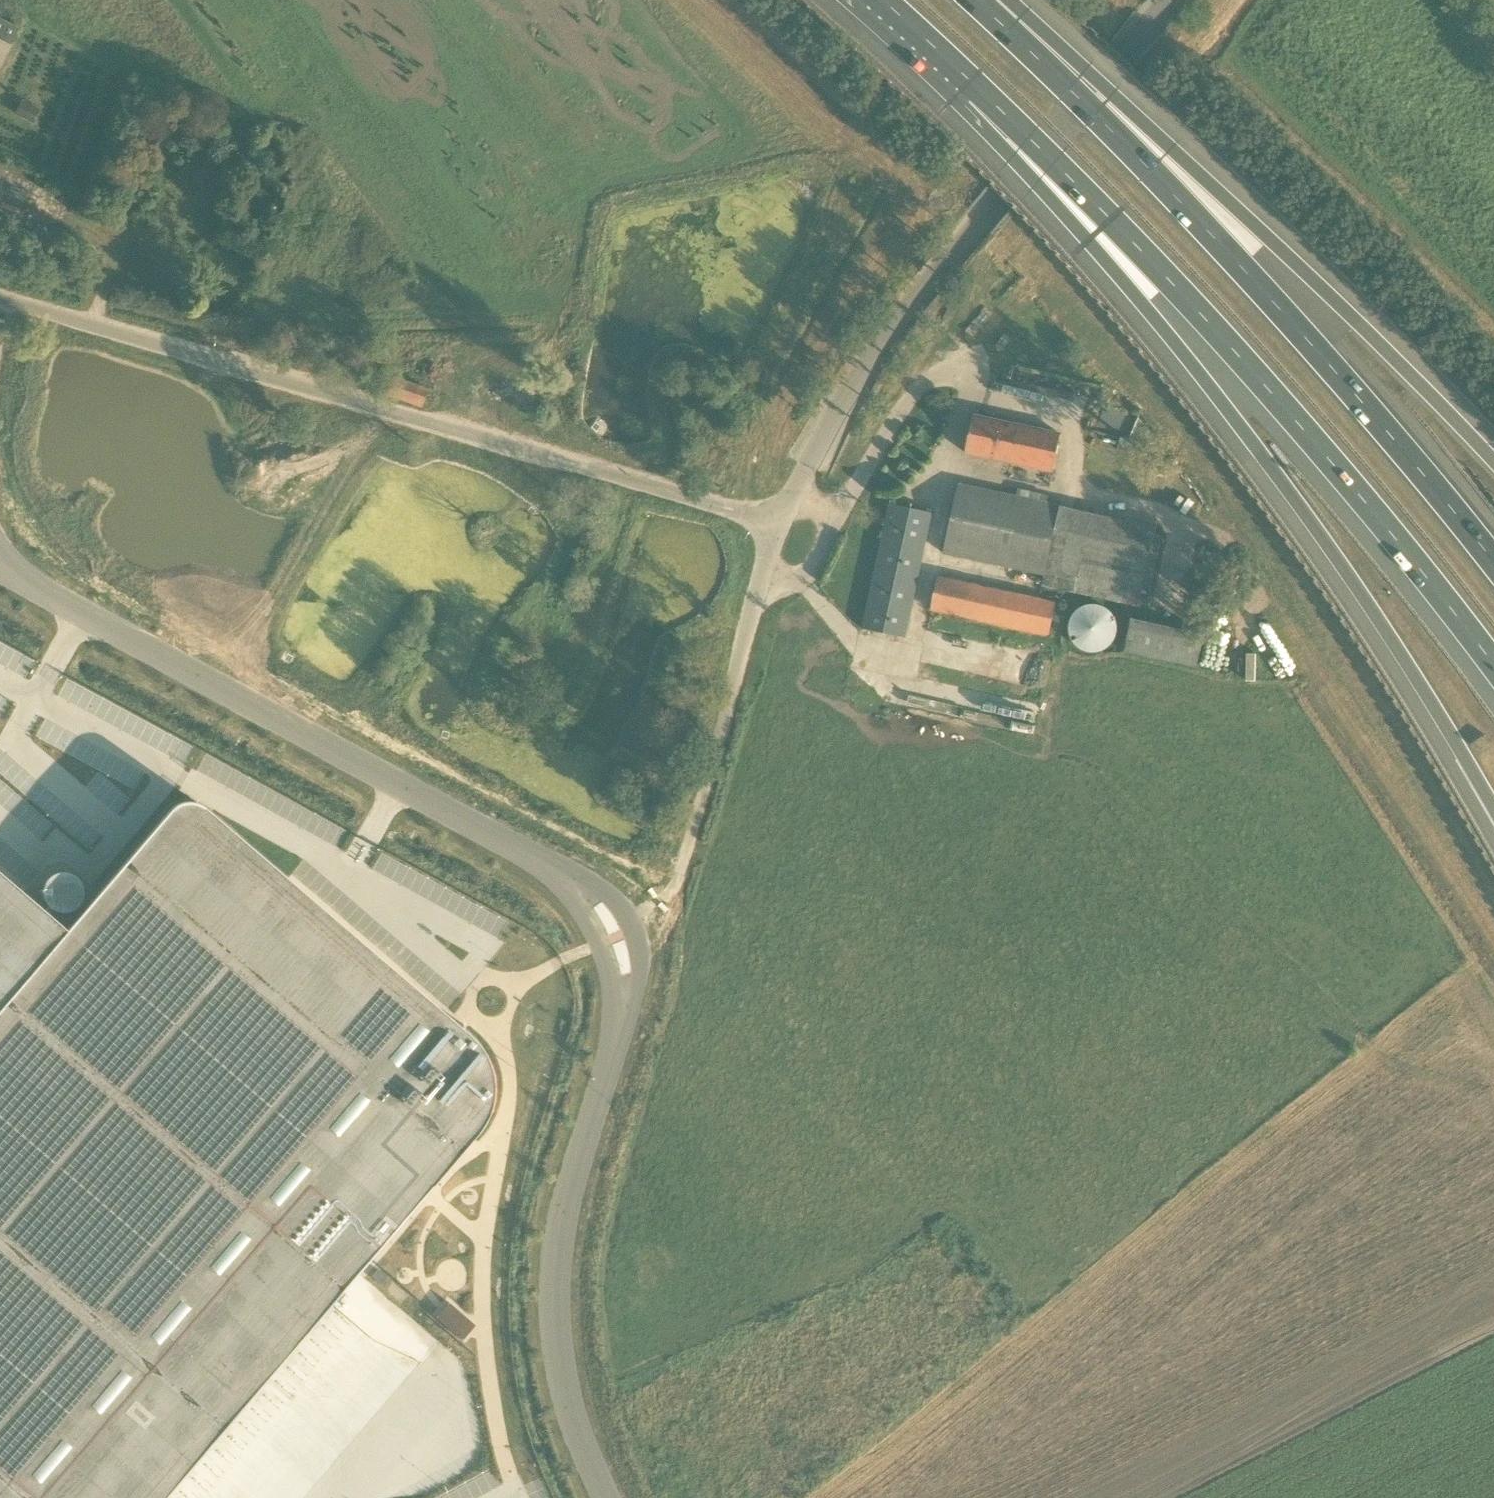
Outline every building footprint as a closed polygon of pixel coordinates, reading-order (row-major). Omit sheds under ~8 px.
[(17,25),(0,17),(0,62),(17,25)] [(429,384),(394,372),(386,395),(421,407),(429,384)] [(1011,463),(1020,425),(974,415),(966,453),(1011,463)] [(1062,434),(1020,425),(1011,463),(1054,472),(1062,434)] [(1121,436),(1117,451),(1145,459),(1149,444),(1121,436)] [(1060,505),(1047,502),(1016,496),(959,484),(944,555),(1044,575),(1060,507),(1060,505)] [(906,638),(933,514),(889,505),(862,629),(906,638)] [(1047,638),(1056,603),(939,575),(931,611),(1047,638)] [(1080,601),(1066,641),(1103,653),(1117,614),(1080,601)] [(1124,652),(1196,668),(1204,633),(1131,618),(1124,652)] [(0,1006),(0,1497),(162,1497),(330,1302),(473,1136),(478,1129),(482,1123),(486,1116),(489,1108),(491,1100),(491,1093),(491,1086),(490,1078),(489,1071),(485,1058),(483,1054),(481,1050),(478,1046),(475,1042),(472,1039),(469,1035),(466,1032),(204,808),(203,807),(201,805),(200,805),(199,804),(197,803),(196,802),(194,802),(192,801),(191,801),(189,801),(187,801),(186,801),(184,801),(183,801),(181,802),(179,802),(178,803),(176,803),(175,804),(173,805),(172,806),(171,807),(169,808),(168,809),(167,810),(66,929),(64,931),(0,1006)] [(64,931),(66,929),(0,873),(0,1006),(64,931)]
